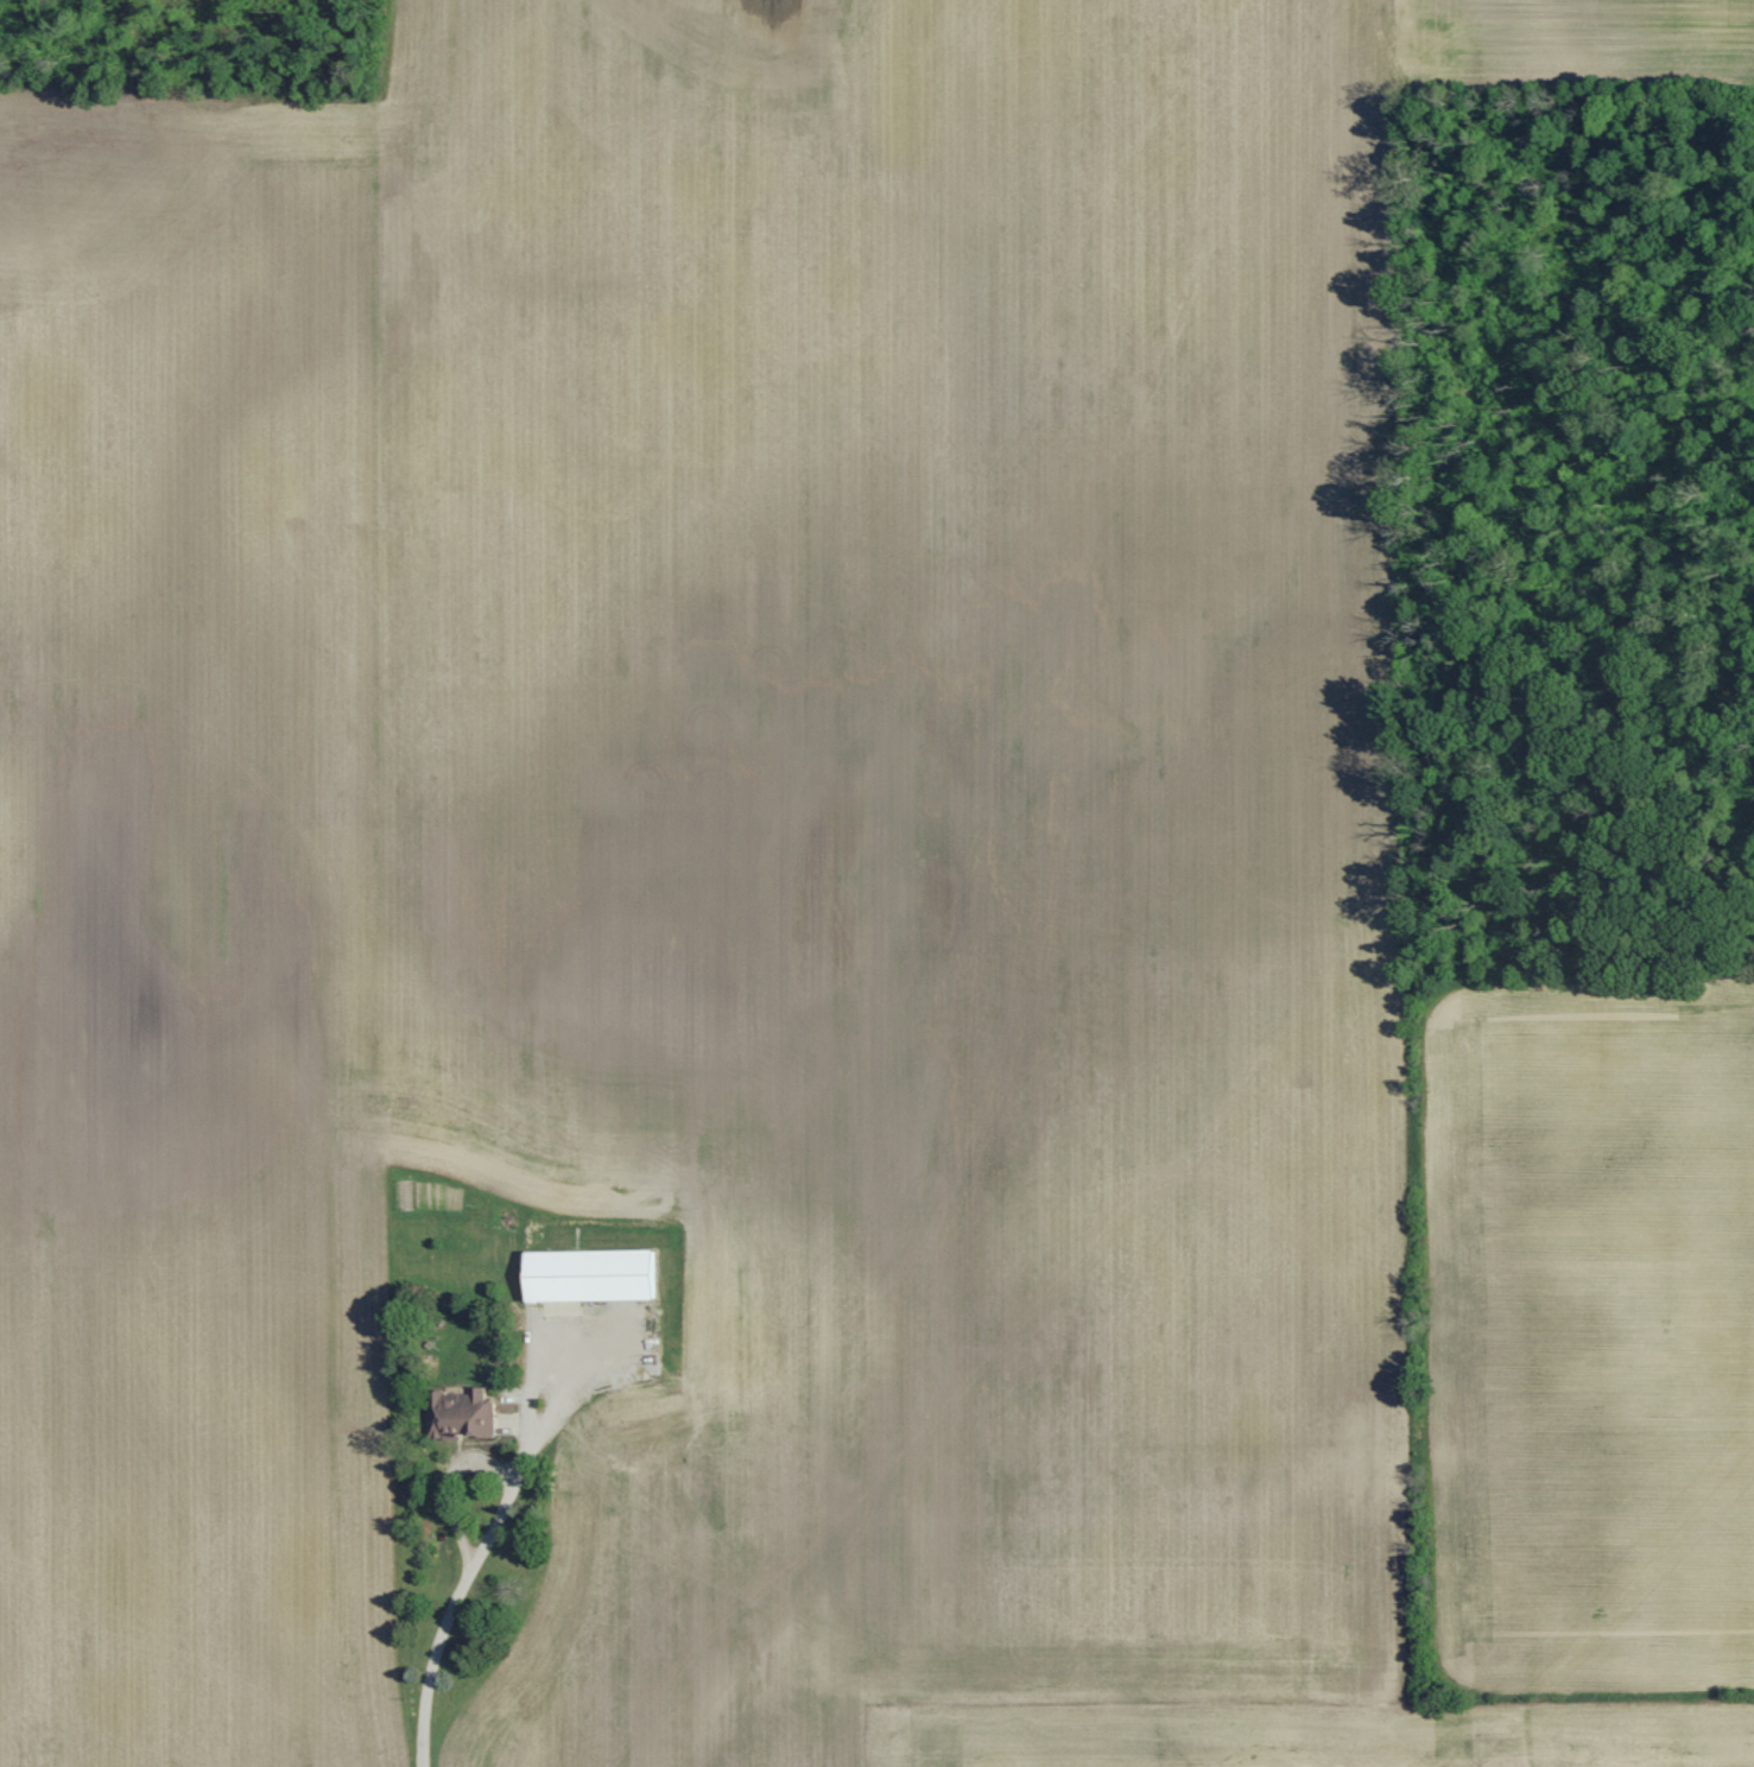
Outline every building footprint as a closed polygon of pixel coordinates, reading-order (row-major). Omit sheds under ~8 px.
[(522,1302),(653,1300),(652,1249),(521,1251),(522,1302)] [(495,1403),(484,1403),(484,1388),(468,1388),(468,1394),(428,1393),(427,1438),(494,1439),(495,1403)]
